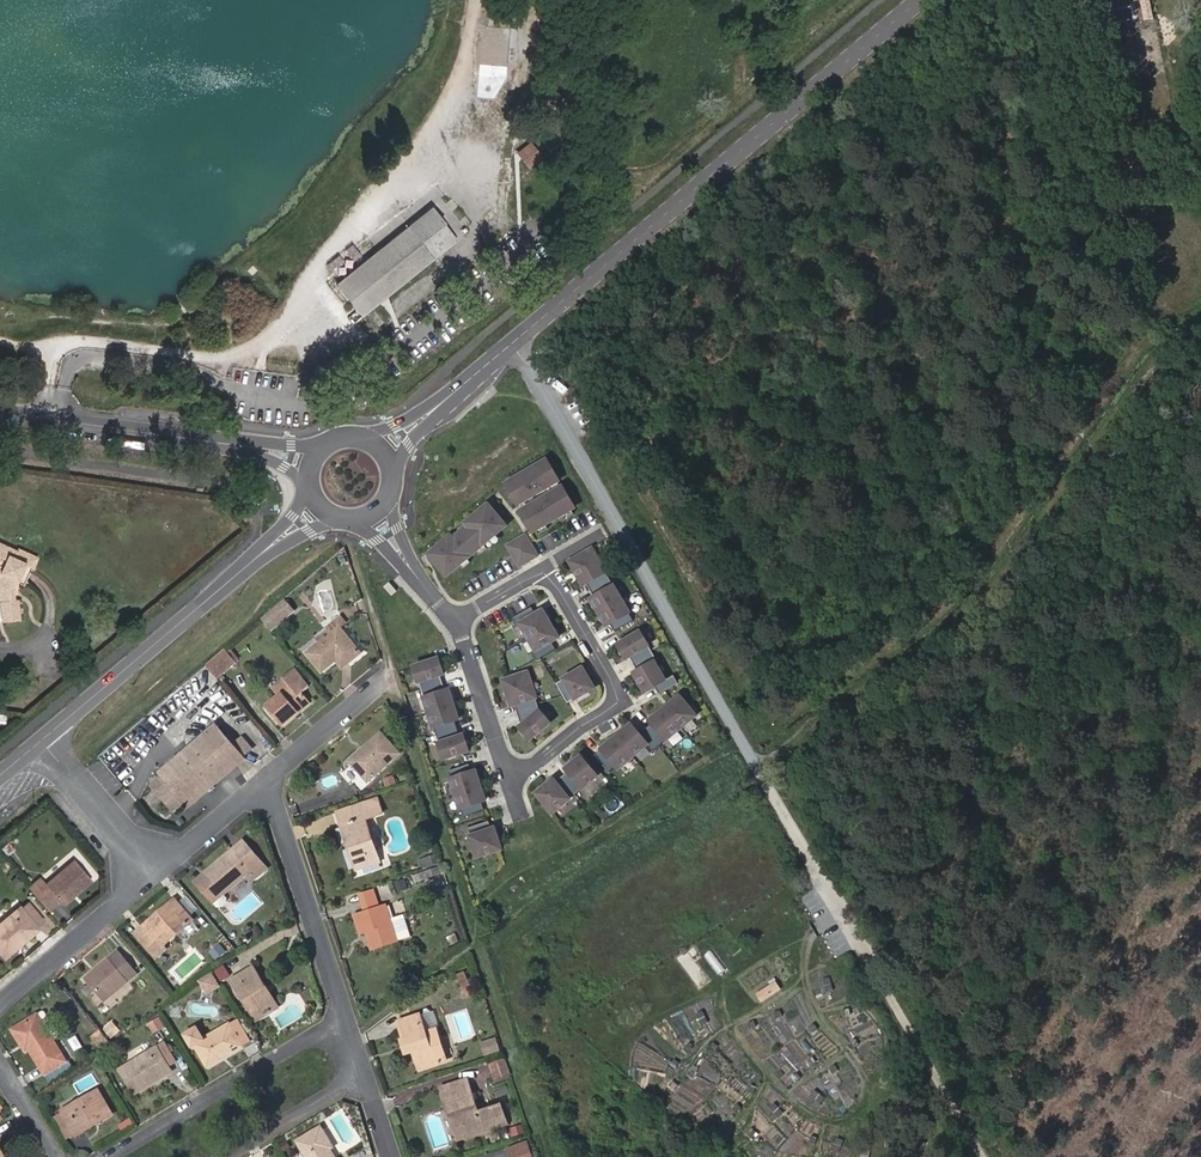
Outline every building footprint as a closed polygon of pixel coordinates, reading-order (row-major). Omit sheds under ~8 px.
[(429,208),(336,281),(361,317),(433,261),(418,242),(442,223),(429,208)] [(456,242),(442,223),(418,242),(433,261),(456,242)] [(329,364),(324,367),(331,377),(336,373),(329,364)] [(309,394),(301,385),(297,388),(305,397),(309,394)] [(530,497),(558,481),(547,461),(507,484),(509,487),(514,496),(518,504),(526,499),(530,497)] [(514,496),(509,487),(504,489),(509,498),(514,496)] [(572,509),(574,508),(563,488),(538,503),(530,507),(523,511),(534,531),(537,529),(546,524),(563,514),(572,509)] [(530,497),(526,499),(530,507),(538,503),(536,498),(532,501),(530,497)] [(494,536),(506,526),(489,506),(473,519),(467,524),(469,527),(454,539),(452,537),(446,542),(431,555),(448,575),(459,565),(467,558),(476,551),(484,544),(486,543),(494,536)] [(572,509),(563,514),(566,519),(575,514),(572,509)] [(446,542),(452,537),(454,539),(469,527),(467,524),(473,519),(470,516),(443,538),(446,542)] [(546,524),(537,529),(539,534),(548,529),(546,524)] [(497,540),(494,536),(486,543),(489,547),(497,540)] [(520,566),(537,556),(526,536),(509,546),(520,566)] [(28,553),(0,539),(0,562),(4,564),(14,569),(12,575),(18,578),(13,587),(13,593),(24,593),(37,567),(37,566),(27,560),(30,554),(28,553)] [(487,548),(484,544),(476,551),(479,555),(487,548)] [(591,590),(610,579),(593,549),(570,562),(583,585),(587,583),(591,590)] [(37,567),(42,569),(46,559),(29,551),(28,553),(30,554),(27,560),(37,566),(37,567)] [(471,562),(467,558),(459,565),(463,569),(471,562)] [(12,575),(14,569),(4,564),(0,574),(0,575),(11,580),(9,585),(10,602),(25,602),(24,593),(13,593),(13,587),(18,578),(12,575)] [(600,612),(622,600),(610,579),(591,590),(595,598),(592,599),(600,612)] [(397,592),(390,583),(385,587),(392,596),(397,592)] [(261,619),(271,631),(294,611),(284,599),(261,619)] [(615,631),(634,620),(622,600),(600,612),(607,626),(611,624),(615,631)] [(11,622),(29,622),(28,602),(25,602),(10,602),(11,622)] [(529,637),(551,625),(543,611),(537,615),(532,607),(513,618),(518,626),(521,624),(529,637)] [(342,655),(348,663),(360,653),(339,628),(345,622),(340,617),(328,627),(330,629),(333,632),(322,641),(306,654),(322,672),(336,661),(342,655)] [(552,642),(559,638),(551,625),(529,637),(536,650),(533,652),(538,660),(556,649),(552,642)] [(330,629),(319,638),(322,641),(333,632),(330,629)] [(634,664),(653,653),(641,632),(619,645),(627,659),(630,657),(634,664)] [(206,666),(217,679),(236,662),(225,649),(206,666)] [(660,694),(678,683),(674,675),(665,680),(655,662),(658,661),(653,653),(634,664),(638,671),(635,673),(645,692),(656,686),(660,694)] [(336,661),(342,668),(348,663),(342,655),(336,661)] [(422,691),(443,684),(441,676),(444,674),(439,659),(415,667),(422,691)] [(576,699),(594,688),(583,669),(557,684),(568,703),(576,698),(576,699)] [(282,728),(310,704),(302,694),(309,688),(294,670),(278,683),(286,691),(279,697),(265,709),(282,728)] [(518,713),(539,706),(528,673),(503,681),(512,706),(515,705),(518,713)] [(278,683),(272,689),(279,697),(286,691),(278,683)] [(430,713),(454,705),(449,690),(446,692),(443,684),(422,691),(430,713)] [(680,697),(665,709),(681,728),(696,716),(680,697)] [(437,736),(458,729),(455,721),(459,720),(454,705),(430,713),(437,736)] [(531,740),(550,723),(541,712),(539,706),(518,713),(522,726),(521,727),(531,740)] [(653,724),(646,729),(660,746),(681,728),(665,709),(650,721),(653,724)] [(632,725),(617,737),(634,757),(648,745),(653,752),(660,746),(646,729),(640,734),(632,725)] [(183,803),(187,807),(243,761),(241,758),(250,751),(241,740),(232,747),(215,726),(158,773),(162,778),(152,786),(173,811),(183,803)] [(445,759),(469,751),(464,736),(461,737),(458,729),(437,736),(445,759)] [(349,761),(368,782),(398,754),(381,734),(363,751),(360,750),(349,761)] [(617,737),(596,755),(610,772),(617,766),(619,769),(634,757),(617,737)] [(569,772),(562,777),(576,794),(598,776),(582,757),(567,769),(569,772)] [(456,794),(481,786),(476,771),(472,772),(470,764),(449,771),(456,794)] [(553,813),(576,794),(562,777),(556,782),(554,780),(537,794),(553,813)] [(463,817),(485,810),(482,802),(486,801),(481,786),(456,794),(463,817)] [(356,869),(379,862),(365,819),(381,814),(377,800),(352,808),(356,820),(342,824),(356,869)] [(352,808),(338,813),(342,824),(356,820),(352,808)] [(478,857),(502,849),(495,829),(492,830),(489,822),(469,829),(478,857)] [(215,902),(247,875),(248,875),(251,872),(256,877),(267,869),(244,842),(205,876),(212,882),(204,889),(215,902)] [(61,902),(63,905),(92,881),(76,861),(47,885),(61,902)] [(247,875),(253,881),(256,877),(251,872),(248,875),(247,875)] [(205,876),(198,882),(204,889),(212,882),(205,876)] [(48,912),(61,902),(47,885),(42,879),(29,889),(48,912)] [(166,951),(163,948),(193,921),(174,901),(157,916),(159,918),(153,922),(151,920),(136,934),(157,959),(166,951)] [(376,948),(397,941),(386,904),(354,914),(360,933),(366,932),(371,930),(376,948)] [(38,929),(20,907),(0,925),(0,951),(5,957),(38,929)] [(371,950),(376,948),(371,930),(366,932),(371,950)] [(119,952),(109,960),(128,982),(137,974),(119,952)] [(85,981),(103,1002),(128,982),(109,960),(85,981)] [(266,1014),(277,1007),(254,967),(233,979),(256,1017),(264,1013),(266,1014)] [(461,989),(470,985),(464,972),(455,976),(461,989)] [(210,986),(217,982),(212,975),(206,979),(210,986)] [(465,997),(474,993),(470,985),(461,989),(465,997)] [(427,1010),(432,1027),(441,1024),(436,1008),(427,1010)] [(45,1073),(65,1061),(37,1015),(13,1030),(21,1043),(21,1042),(24,1040),(29,1049),(45,1073)] [(435,1028),(424,1032),(419,1015),(398,1022),(404,1040),(407,1040),(411,1052),(414,1051),(420,1069),(445,1060),(435,1028)] [(243,1045),(252,1041),(239,1019),(231,1024),(243,1045)] [(209,1066),(243,1045),(231,1024),(204,1039),(197,1028),(186,1035),(193,1047),(195,1045),(209,1066)] [(494,1038),(482,1042),(486,1054),(498,1050),(494,1038)] [(21,1043),(26,1051),(29,1049),(24,1040),(21,1042),(21,1043)] [(67,1056),(75,1054),(71,1040),(63,1042),(67,1056)] [(402,1041),(406,1053),(411,1052),(407,1040),(404,1040),(402,1041)] [(169,1065),(176,1061),(165,1043),(157,1047),(169,1065)] [(136,1093),(172,1071),(169,1065),(157,1047),(121,1069),(136,1093)] [(504,1058),(489,1063),(495,1079),(510,1074),(504,1058)] [(484,1116),(474,1118),(467,1097),(471,1095),(467,1081),(442,1089),(449,1111),(455,1109),(464,1138),(505,1124),(499,1106),(483,1111),(484,1116)] [(76,1135),(112,1115),(104,1101),(107,1099),(104,1095),(101,1097),(98,1091),(63,1110),(76,1135)] [(449,1111),(458,1140),(464,1138),(455,1109),(449,1111)] [(324,1132),(321,1127),(310,1134),(313,1139),(324,1132)] [(331,1149),(333,1147),(324,1132),(313,1139),(310,1134),(298,1141),(308,1156),(335,1156),(331,1149)] [(510,1148),(513,1156),(534,1156),(528,1141),(510,1148)]
